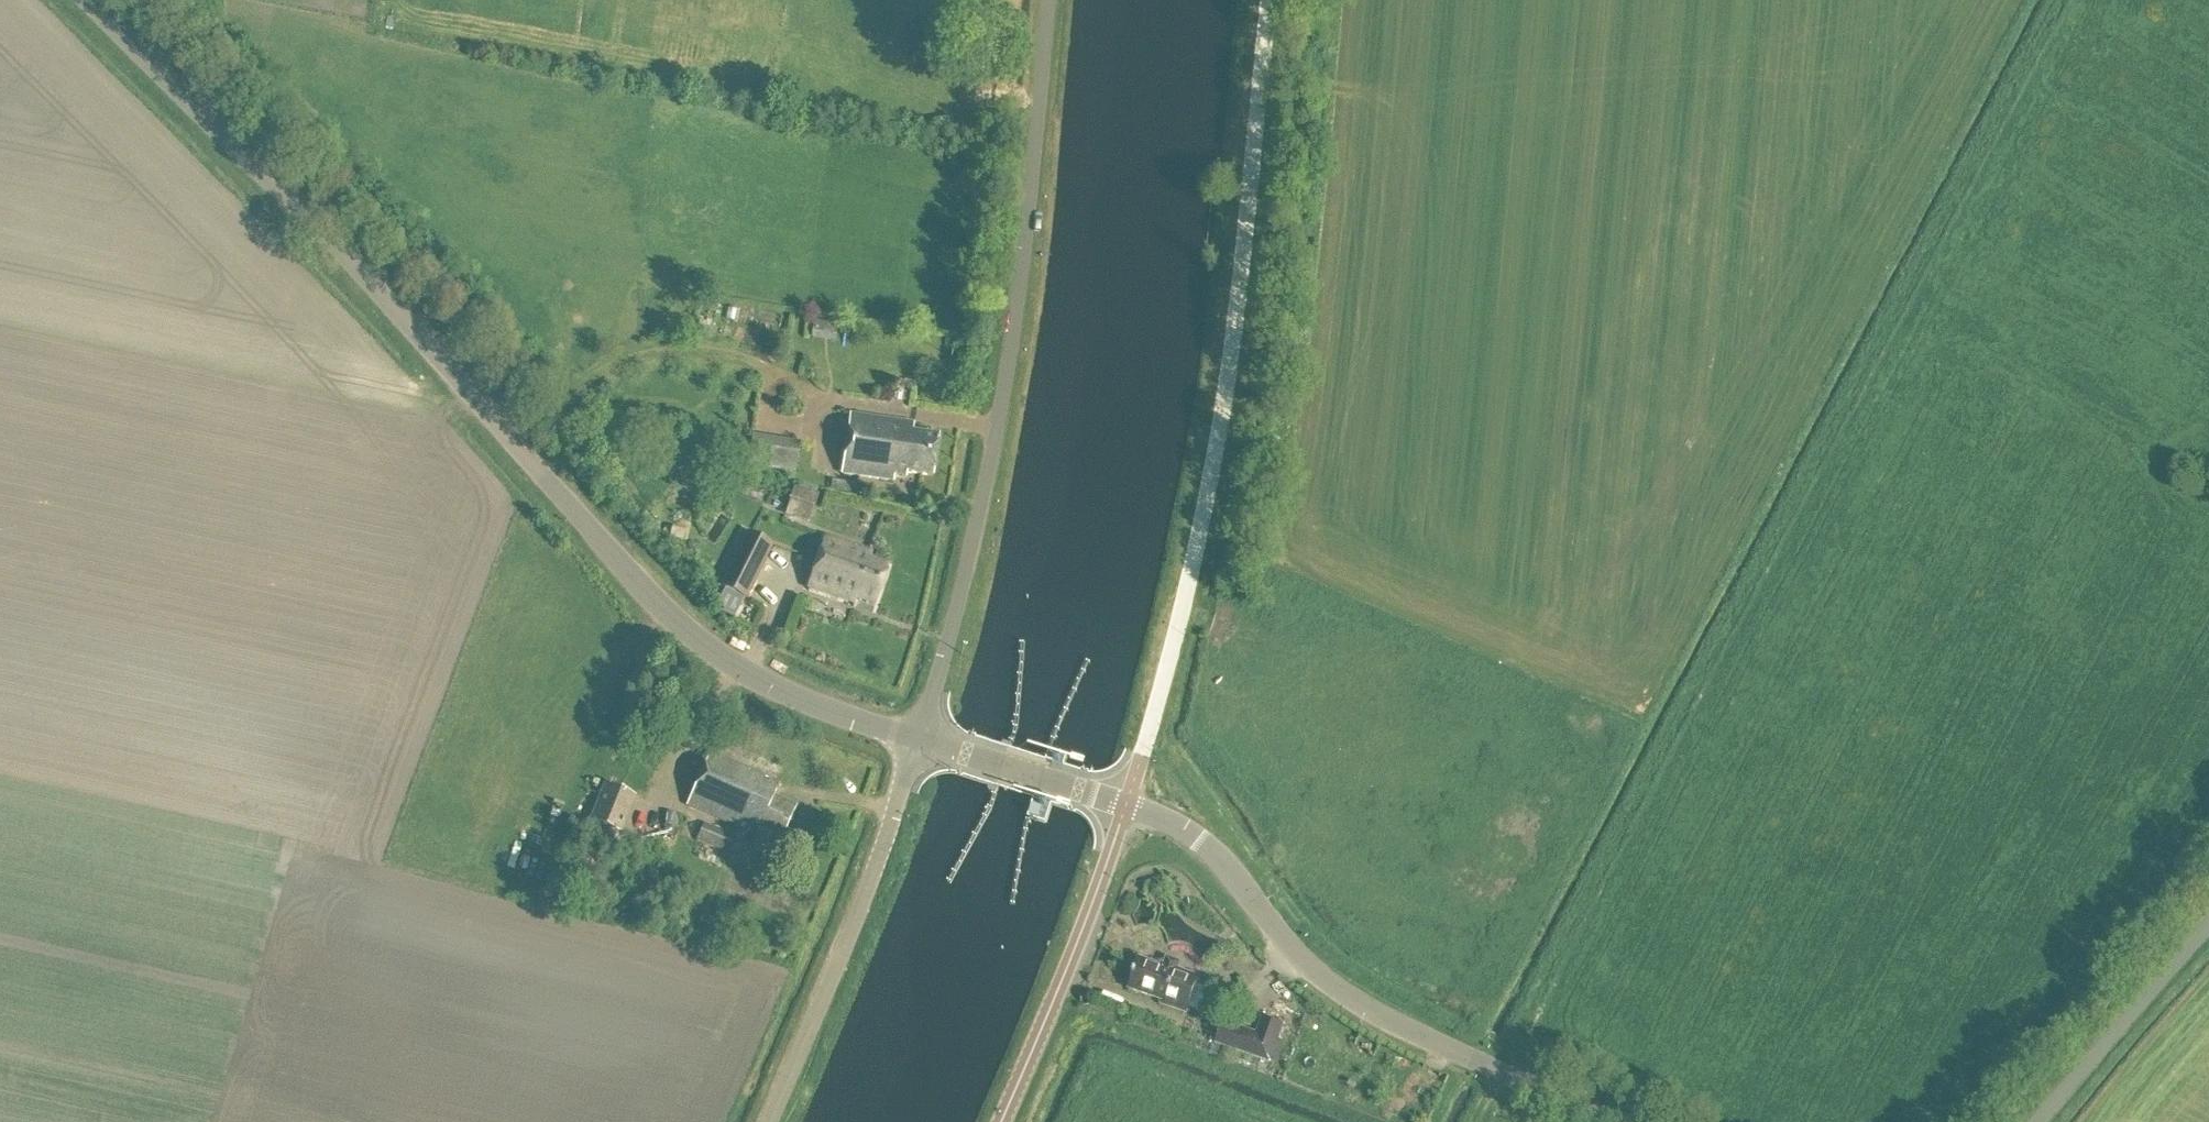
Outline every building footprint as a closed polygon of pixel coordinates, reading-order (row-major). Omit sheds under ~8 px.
[(834,343),(837,326),(813,322),(811,340),(834,343)] [(913,435),(914,427),(851,418),(842,476),(893,484),(894,479),(907,481),(907,476),(933,480),(939,439),(913,435)] [(746,467),(793,475),(798,444),(751,437),(746,467)] [(790,502),(815,510),(819,498),(793,490),(790,502)] [(743,600),(746,601),(773,547),(746,533),(719,588),(724,591),(743,600)] [(885,570),(867,564),(870,556),(823,541),(807,591),(853,605),(855,599),(873,605),(885,570)] [(743,600),(724,591),(715,610),(734,619),(743,600)] [(706,754),(684,807),(745,833),(746,830),(754,834),(756,830),(778,840),(792,807),(771,797),(777,784),(706,754)] [(588,823),(621,836),(635,798),(603,785),(588,823)] [(696,842),(729,856),(736,838),(703,824),(696,842)] [(1126,990),(1163,1003),(1163,1005),(1190,1014),(1192,1009),(1200,1011),(1204,1010),(1207,1000),(1205,995),(1196,993),(1201,978),(1159,964),(1158,968),(1136,960),(1126,990)] [(1256,1034),(1223,1023),(1215,1046),(1271,1066),(1272,1062),(1277,1064),(1284,1043),(1280,1042),(1285,1027),(1261,1019),(1256,1034)]
